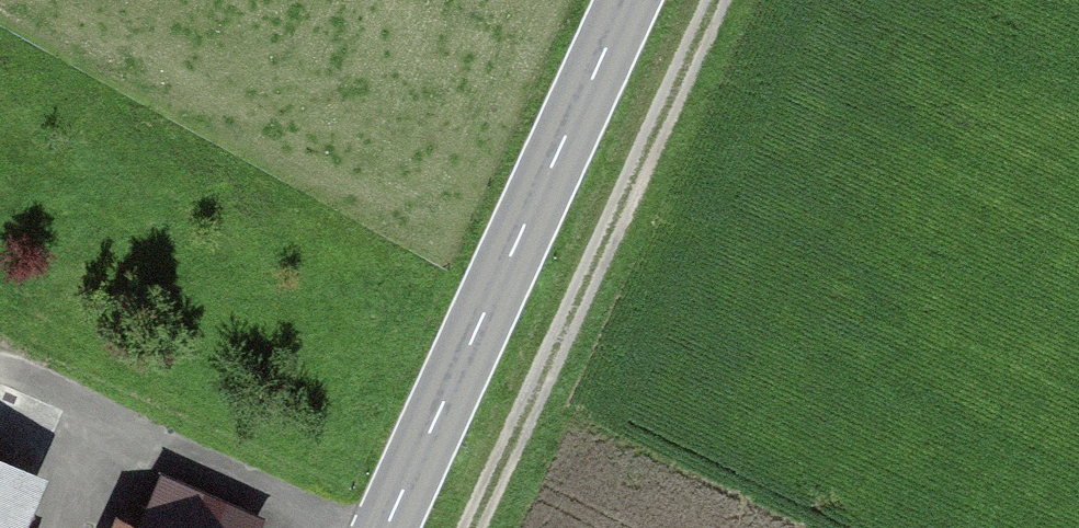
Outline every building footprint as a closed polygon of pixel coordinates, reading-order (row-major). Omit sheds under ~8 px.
[(0,445),(0,527),(7,527),(36,460),(0,445)] [(112,503),(102,527),(173,527),(112,503)]
